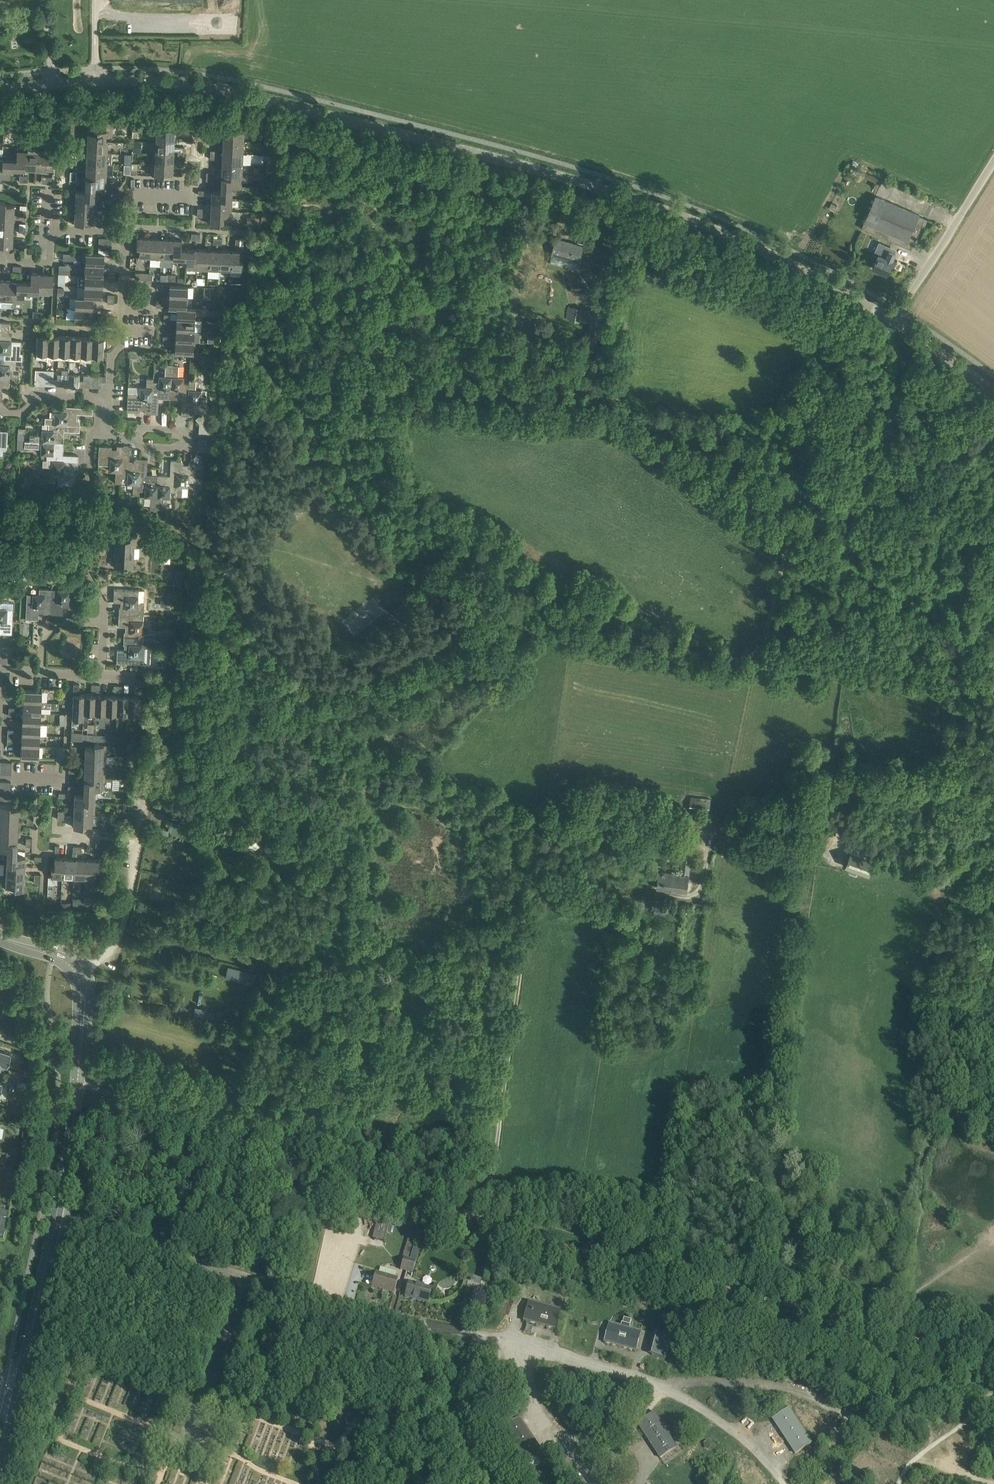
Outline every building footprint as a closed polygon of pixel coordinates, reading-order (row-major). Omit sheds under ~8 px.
[(106,141),(106,130),(97,129),(98,126),(88,126),(87,143),(97,143),(97,141),(106,141)] [(156,138),(174,139),(175,128),(165,128),(165,131),(156,130),(156,138)] [(223,132),(223,144),(243,145),(244,130),(232,130),(232,133),(223,132)] [(174,139),(156,138),(156,141),(153,141),(153,150),(174,151),(174,139)] [(87,143),(87,154),(96,154),(96,151),(107,152),(107,145),(108,141),(106,141),(97,141),(97,143),(87,143)] [(133,142),(133,152),(141,152),(141,142),(133,142)] [(243,145),(223,144),(222,156),(243,157),(243,145)] [(273,155),(274,145),(267,144),(266,154),(273,155)] [(13,168),(25,168),(25,159),(28,159),(28,147),(17,147),(17,158),(14,158),(13,168)] [(25,168),(35,169),(35,159),(39,159),(39,151),(40,148),(28,147),(28,159),(25,159),(25,168)] [(173,162),(174,151),(153,150),(152,161),(173,162)] [(35,159),(35,169),(53,170),(53,160),(50,160),(50,151),(39,151),(39,159),(35,159)] [(96,154),(87,154),(86,165),(96,165),(96,162),(107,163),(112,163),(112,152),(107,152),(96,151),(96,154)] [(14,158),(14,155),(2,155),(2,166),(0,166),(0,176),(10,176),(10,168),(13,168),(14,158)] [(222,156),(221,167),(242,168),(243,157),(222,156)] [(172,173),(173,162),(152,161),(152,175),(163,175),(164,172),(172,173)] [(86,165),(85,176),(95,176),(95,173),(106,174),(107,163),(96,162),(96,165),(86,165)] [(269,165),(268,176),(275,176),(276,166),(269,165)] [(859,169),(851,165),(848,170),(853,173),(854,172),(857,174),(859,169)] [(242,168),(221,167),(221,179),(242,180),(242,168)] [(95,176),(85,176),(85,187),(94,187),(94,185),(106,185),(106,174),(95,173),(95,176)] [(221,179),(220,191),(233,191),(233,188),(230,187),(230,185),(242,186),(242,180),(221,179)] [(76,189),(75,201),(85,201),(85,198),(96,198),(97,187),(94,187),(85,187),(85,190),(76,189)] [(211,201),(232,202),(233,191),(220,191),(212,190),(211,201)] [(876,196),(862,228),(912,249),(915,242),(916,242),(918,236),(917,236),(923,224),(925,225),(928,219),(919,215),(920,214),(876,196)] [(85,201),(75,201),(75,212),(84,212),(84,208),(96,209),(96,198),(85,198),(85,201)] [(4,212),(4,215),(14,216),(14,204),(5,204),(6,201),(0,201),(0,212),(4,212)] [(211,201),(210,213),(229,213),(229,210),(232,210),(232,202),(211,201)] [(838,204),(833,202),(829,207),(835,210),(838,204)] [(84,212),(75,212),(74,223),(102,224),(102,217),(95,217),(96,209),(84,208),(84,212)] [(14,216),(4,215),(4,212),(0,212),(0,223),(4,223),(4,226),(13,226),(14,216)] [(229,213),(210,213),(210,224),(219,224),(219,221),(228,222),(229,213)] [(3,234),(3,237),(13,238),(13,226),(4,226),(4,223),(0,223),(0,234),(3,234)] [(3,245),(3,249),(12,249),(13,238),(3,237),(3,234),(0,234),(0,245),(3,245)] [(147,258),(148,237),(137,237),(136,246),(139,246),(139,257),(147,258)] [(158,258),(159,238),(148,237),(147,258),(158,258)] [(170,238),(159,238),(158,258),(169,259),(170,238)] [(170,238),(169,259),(181,259),(181,248),(182,239),(170,238)] [(583,245),(556,238),(552,254),(578,261),(583,245)] [(878,253),(873,267),(888,273),(893,260),(896,252),(889,249),(890,247),(879,242),(874,251),(878,253)] [(193,248),(181,248),(181,259),(184,259),(184,257),(186,257),(185,269),(192,269),(193,248)] [(204,249),(193,248),(192,269),(203,270),(204,249)] [(204,249),(203,270),(215,270),(216,249),(204,249)] [(228,250),(216,249),(215,270),(227,271),(228,250)] [(228,250),(227,271),(230,271),(230,269),(241,269),(242,260),(239,259),(239,251),(228,250)] [(63,259),(76,260),(76,252),(64,252),(63,259)] [(85,264),(103,265),(104,254),(86,253),(85,264)] [(70,274),(70,264),(58,263),(58,284),(65,284),(65,273),(70,274)] [(103,276),(103,265),(85,264),(85,275),(103,276)] [(27,293),(38,294),(38,282),(41,282),(42,273),(31,272),(30,281),(28,281),(27,290),(27,293)] [(38,282),(38,294),(49,294),(50,283),(53,283),(53,273),(42,273),(41,282),(38,282)] [(103,276),(85,275),(79,275),(78,286),(84,286),(102,287),(103,276)] [(1,301),(12,301),(13,290),(16,290),(16,281),(5,280),(5,289),(2,289),(1,301)] [(28,281),(16,281),(16,290),(13,290),(12,301),(12,306),(23,307),(24,290),(27,290),(28,281)] [(169,285),(169,296),(187,297),(188,286),(169,285)] [(102,298),(102,287),(84,286),(84,297),(93,298),(102,298)] [(210,297),(210,287),(203,287),(202,297),(210,297)] [(93,309),(93,298),(84,297),(75,296),(75,308),(93,309)] [(168,307),(177,308),(195,309),(195,308),(187,307),(187,297),(169,296),(168,307)] [(607,298),(596,297),(595,308),(606,309),(607,298)] [(570,320),(581,321),(583,307),(572,306),(568,306),(566,318),(570,318),(570,320)] [(93,309),(75,308),(74,319),(92,320),(93,309)] [(177,308),(176,319),(194,320),(195,309),(177,308)] [(176,330),(194,331),(194,320),(176,319),(176,330)] [(11,340),(12,334),(9,334),(10,322),(0,321),(0,339),(11,340)] [(593,323),(589,338),(595,339),(596,340),(600,325),(593,323)] [(176,330),(175,341),(193,342),(194,331),(176,330)] [(47,353),(48,335),(37,334),(36,353),(37,353),(37,358),(47,360),(47,353)] [(58,359),(58,354),(59,335),(48,335),(47,353),(47,360),(58,359)] [(58,354),(70,354),(70,336),(59,335),(58,354)] [(70,336),(70,354),(81,355),(82,337),(70,336)] [(81,355),(92,355),(93,337),(82,337),(81,355)] [(93,337),(92,355),(103,356),(104,338),(93,337)] [(589,338),(587,337),(582,352),(590,354),(595,339),(589,338)] [(11,340),(0,339),(0,352),(4,353),(4,358),(22,359),(23,353),(20,353),(21,341),(11,340)] [(193,342),(175,341),(175,352),(193,353),(193,342)] [(210,357),(204,363),(208,368),(215,362),(210,357)] [(22,359),(4,358),(4,364),(0,364),(0,376),(9,377),(19,377),(19,366),(22,366),(22,359)] [(159,382),(153,382),(152,413),(158,413),(158,398),(170,398),(171,364),(166,364),(166,376),(160,375),(159,382)] [(181,414),(187,415),(189,383),(183,383),(184,376),(177,376),(178,364),(171,364),(170,398),(182,399),(181,414)] [(45,385),(46,370),(35,369),(35,384),(45,385)] [(54,370),(46,370),(45,385),(56,385),(57,379),(53,379),(54,370)] [(62,379),(57,379),(56,385),(68,386),(69,374),(62,374),(62,379)] [(75,375),(69,374),(68,386),(79,386),(79,380),(75,380),(75,375)] [(83,384),(90,385),(91,375),(84,374),(84,381),(79,380),(79,386),(83,387),(83,384)] [(91,375),(90,385),(90,387),(101,387),(102,375),(91,375)] [(0,376),(0,401),(2,401),(3,394),(0,394),(0,393),(1,393),(2,389),(9,389),(9,377),(0,376)] [(152,413),(153,382),(153,378),(147,377),(146,387),(140,387),(140,393),(128,392),(127,411),(140,411),(140,409),(145,409),(145,413),(152,413)] [(189,383),(187,415),(192,415),(194,413),(194,411),(199,412),(199,414),(195,418),(199,422),(206,422),(207,396),(201,396),(202,390),(195,389),(196,379),(189,379),(189,383)] [(45,423),(48,424),(80,425),(80,421),(78,418),(77,418),(77,413),(93,414),(93,407),(61,406),(61,412),(55,411),(54,417),(45,417),(45,423)] [(80,425),(48,424),(48,429),(42,429),(42,435),(30,434),(29,440),(64,442),(64,431),(80,431),(80,425)] [(7,449),(8,430),(0,430),(0,449),(7,449)] [(64,442),(29,440),(25,440),(25,447),(29,447),(41,448),(40,453),(47,454),(47,459),(78,461),(78,455),(63,454),(64,442)] [(122,476),(123,445),(117,445),(117,448),(112,448),(112,446),(99,445),(98,464),(110,464),(110,470),(116,470),(115,482),(121,483),(122,476)] [(130,445),(123,445),(122,476),(127,477),(127,483),(133,483),(133,493),(139,493),(139,489),(141,458),(137,458),(135,460),(134,461),(129,461),(130,445)] [(177,460),(175,491),(175,495),(182,495),(182,486),(188,486),(188,480),(201,481),(202,455),(196,454),(194,456),(194,462),(189,462),(188,465),(185,465),(186,464),(183,464),(183,463),(181,460),(177,460)] [(150,508),(157,508),(158,475),(147,474),(147,458),(141,458),(139,489),(145,490),(145,496),(151,496),(150,508)] [(78,461),(47,459),(43,459),(43,466),(52,466),(52,472),(58,473),(57,485),(76,486),(76,473),(74,473),(74,468),(78,468),(78,461)] [(170,491),(175,491),(177,460),(171,460),(170,475),(158,475),(157,508),(163,509),(163,497),(169,497),(170,491)] [(23,479),(21,486),(30,489),(32,482),(23,479)] [(125,540),(116,539),(115,566),(133,567),(134,541),(137,541),(137,533),(125,533),(125,540)] [(52,570),(40,570),(40,578),(52,579),(52,570)] [(183,574),(176,572),(173,583),(180,585),(183,574)] [(51,588),(50,613),(63,614),(63,607),(68,607),(68,608),(75,609),(76,584),(64,583),(63,589),(51,588)] [(50,613),(51,588),(39,588),(38,594),(27,593),(26,618),(38,619),(39,612),(44,612),(44,613),(50,613)] [(119,613),(144,615),(144,602),(138,602),(139,590),(114,589),(114,601),(121,602),(120,607),(119,607),(119,613)] [(12,633),(13,608),(1,607),(2,601),(0,601),(0,633),(12,633)] [(124,631),(124,638),(155,639),(155,633),(143,632),(144,615),(119,613),(118,626),(126,626),(125,631),(124,631)] [(157,639),(155,639),(124,638),(123,649),(117,649),(117,662),(150,663),(150,652),(156,652),(159,640),(157,639)] [(24,690),(23,700),(41,701),(42,690),(24,690)] [(84,718),(85,694),(73,693),(72,717),(84,718)] [(95,718),(95,712),(96,694),(85,694),(84,718),(95,718)] [(105,719),(106,713),(106,695),(96,694),(95,712),(95,718),(105,719)] [(106,695),(106,713),(116,713),(117,695),(106,695)] [(116,713),(128,714),(128,696),(117,695),(116,713)] [(128,696),(128,714),(139,714),(140,696),(128,696)] [(41,702),(41,701),(23,700),(23,711),(41,712),(41,707),(51,708),(51,702),(41,702)] [(22,723),(40,723),(41,712),(23,711),(22,723)] [(22,723),(22,734),(40,735),(40,723),(22,723)] [(39,746),(40,735),(22,734),(21,745),(39,746)] [(85,746),(85,754),(106,755),(106,744),(94,743),(94,746),(85,746)] [(39,746),(21,745),(21,756),(39,757),(39,746)] [(106,755),(85,754),(84,768),(94,769),(94,766),(105,766),(105,763),(114,763),(114,756),(106,755)] [(84,768),(84,780),(93,780),(93,777),(105,777),(105,766),(94,766),(94,769),(84,768)] [(75,793),(84,793),(84,790),(93,791),(93,788),(104,789),(112,789),(113,777),(105,777),(93,777),(93,780),(84,780),(84,786),(75,786),(68,785),(68,790),(70,790),(70,793),(75,793)] [(879,793),(877,779),(864,780),(865,794),(879,793)] [(75,793),(74,804),(95,805),(96,794),(84,793),(75,793)] [(691,797),(690,810),(710,811),(711,799),(691,797)] [(18,820),(19,808),(10,807),(10,804),(0,804),(0,819),(18,820)] [(74,804),(74,815),(83,816),(83,812),(92,813),(95,813),(95,805),(74,804)] [(83,816),(74,815),(73,827),(83,827),(83,824),(92,824),(92,813),(83,812),(83,816)] [(222,817),(213,818),(214,827),(223,826),(222,817)] [(18,820),(0,819),(0,831),(18,831),(18,820)] [(189,831),(167,824),(164,833),(186,840),(189,831)] [(238,825),(232,841),(251,848),(253,844),(260,847),(265,834),(238,825)] [(18,831),(0,831),(0,842),(17,843),(18,831)] [(643,834),(642,842),(665,844),(665,836),(643,834)] [(17,843),(0,842),(0,849),(7,849),(7,852),(5,852),(5,854),(17,855),(17,843)] [(723,843),(722,855),(739,856),(740,845),(723,843)] [(850,851),(845,866),(851,869),(849,873),(857,876),(858,871),(870,875),(875,860),(850,851)] [(26,855),(17,855),(5,854),(4,866),(25,867),(26,855)] [(680,874),(659,871),(657,887),(687,892),(691,857),(683,856),(680,874)] [(65,879),(66,858),(55,857),(54,866),(51,866),(51,878),(65,879)] [(77,858),(66,858),(65,879),(76,879),(77,858)] [(88,859),(77,858),(76,879),(84,880),(84,878),(87,878),(88,859)] [(99,859),(88,859),(87,878),(96,878),(96,869),(99,869),(99,859)] [(6,874),(6,877),(24,878),(25,867),(4,866),(4,874),(6,874)] [(236,874),(233,883),(241,885),(243,876),(236,874)] [(24,889),(24,878),(6,877),(6,885),(15,885),(14,889),(24,889)] [(84,896),(83,909),(97,909),(98,897),(84,896)] [(72,902),(61,902),(61,911),(72,911),(72,902)] [(667,906),(665,905),(655,904),(654,913),(665,915),(667,906)] [(215,920),(217,914),(207,910),(205,916),(215,920)] [(236,919),(229,917),(226,924),(233,927),(236,919)] [(225,977),(246,981),(249,970),(228,965),(225,977)] [(215,1016),(194,1012),(193,1019),(214,1023),(215,1016)] [(230,1036),(241,1039),(245,1028),(233,1025),(230,1036)] [(3,1074),(6,1064),(7,1064),(11,1052),(4,1050),(5,1047),(0,1046),(0,1073),(3,1074)] [(16,1084),(18,1079),(7,1075),(5,1081),(16,1084)] [(8,1155),(18,1157),(19,1150),(9,1149),(8,1155)] [(10,1213),(0,1211),(0,1218),(9,1220),(10,1213)] [(384,1242),(387,1233),(388,1229),(389,1226),(379,1223),(374,1239),(384,1242)] [(410,1231),(408,1241),(414,1243),(417,1233),(410,1231)] [(413,1247),(410,1258),(406,1271),(412,1273),(419,1248),(413,1247)] [(406,1271),(410,1258),(403,1256),(400,1269),(406,1271)] [(394,1293),(394,1292),(397,1279),(375,1273),(371,1287),(394,1293)] [(463,1281),(480,1286),(480,1285),(479,1285),(481,1279),(480,1279),(480,1280),(465,1276),(465,1275),(463,1281)] [(405,1297),(427,1303),(432,1289),(409,1282),(405,1297)] [(511,1300),(503,1297),(501,1303),(509,1306),(511,1300)] [(555,1329),(561,1310),(528,1301),(523,1320),(555,1329)] [(622,1326),(609,1322),(604,1343),(636,1351),(642,1331),(629,1328),(632,1319),(624,1317),(622,1326)] [(666,1358),(673,1334),(655,1329),(648,1352),(666,1358)] [(180,1434),(183,1425),(189,1410),(183,1407),(174,1431),(180,1434)] [(789,1408),(772,1419),(795,1455),(813,1443),(789,1408)] [(655,1412),(637,1424),(660,1459),(677,1447),(655,1412)] [(519,1416),(502,1428),(525,1463),(542,1452),(519,1416)]
